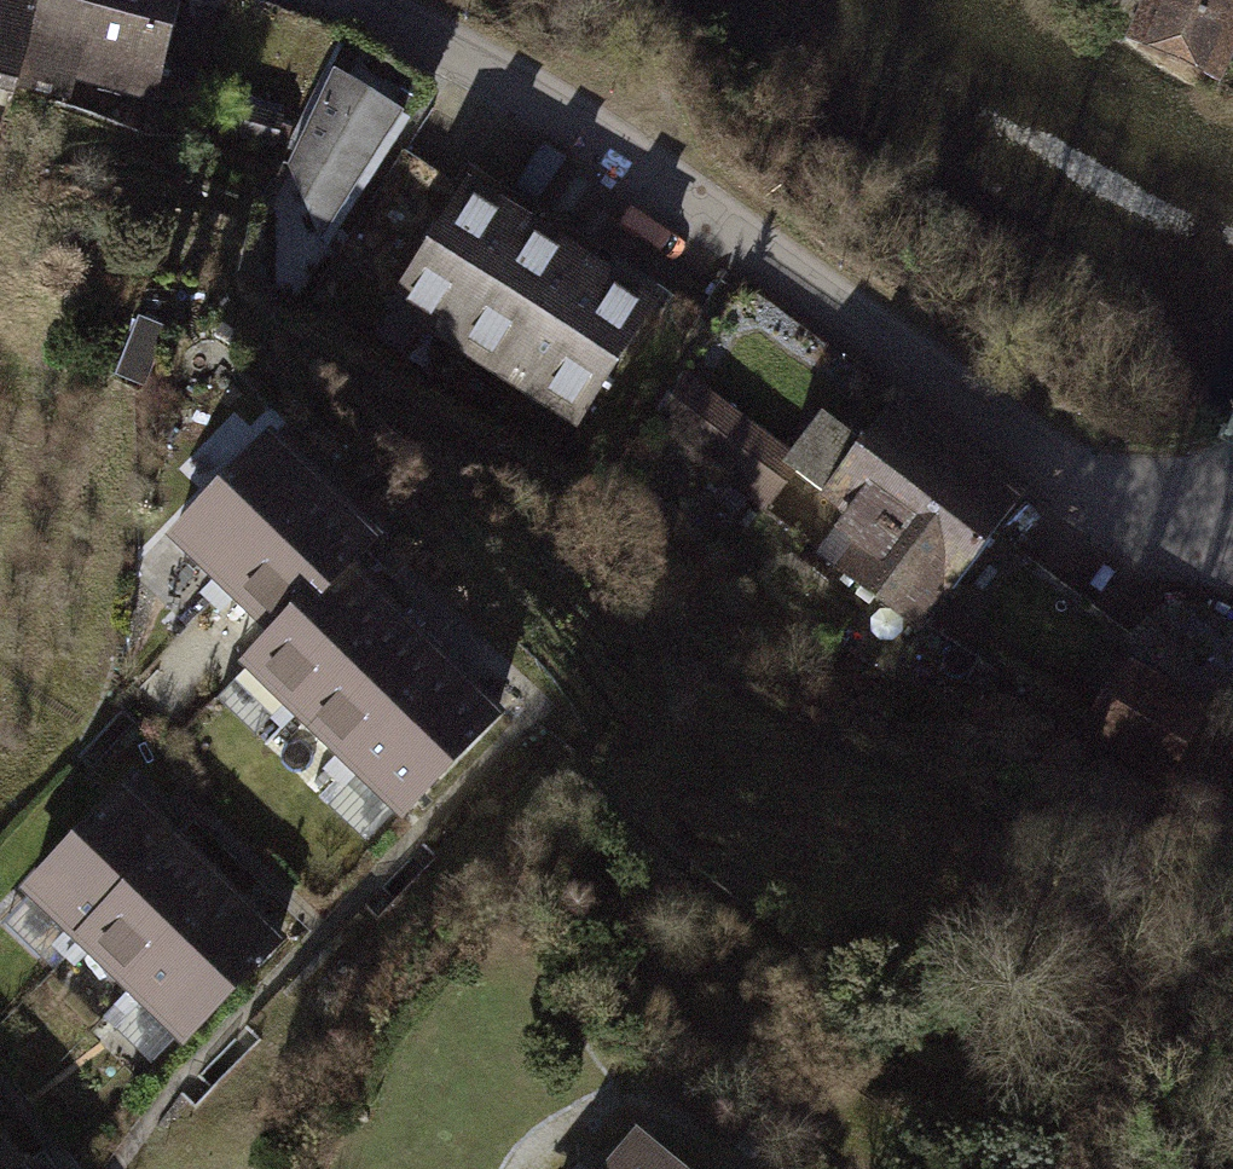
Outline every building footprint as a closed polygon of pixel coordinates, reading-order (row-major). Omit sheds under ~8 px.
[(0,156),(20,85),(44,0),(0,0),(0,156)] [(20,85),(72,99),(82,62),(106,68),(101,87),(149,101),(177,0),(44,0),(20,85)] [(1232,87),(1232,0),(1168,0),(1147,50),(1232,88),(1232,87)] [(355,45),(290,170),(326,256),(432,92),(355,45)] [(282,122),(238,110),(232,133),(275,146),(282,122)] [(471,190),(410,152),(335,273),(395,310),(471,190)] [(531,228),(471,190),(395,311),(456,349),(531,228)] [(593,266),(532,228),(456,349),(517,387),(593,266)] [(653,305),(593,267),(517,388),(578,426),(653,305)] [(793,469),(796,465),(687,381),(655,422),(768,509),(797,472),(793,469)] [(797,472),(837,502),(833,509),(854,525),(827,560),(923,633),(967,578),(996,536),(1019,508),(907,423),(876,463),(826,425),(796,465),(793,469),(797,472)] [(324,492),(274,443),(179,540),(222,582),(207,598),(214,604),(324,492)] [(345,571),(374,540),(324,492),(214,604),(220,611),(235,595),(279,638),(345,571)] [(1136,635),(996,536),(967,578),(998,600),(979,625),(1088,702),(1136,635)] [(395,619),(345,571),(279,638),(250,668),(293,710),(278,726),(284,732),(300,716),(395,619)] [(445,668),(395,619),(300,716),(344,759),(328,774),(335,781),(445,668)] [(983,664),(926,633),(908,666),(966,697),(983,664)] [(400,815),(496,717),(445,668),(335,781),(342,788),(357,773),(400,815)] [(176,845),(126,796),(31,893),(74,935),(59,951),(66,957),(176,845)] [(132,991),(226,894),(176,845),(66,957),(72,964),(87,948),(132,991)] [(182,1040),(277,943),(226,894),(132,991),(116,1006),(123,1013),(138,997),(182,1040)] [(620,1168),(673,1168),(643,1143),(620,1168)] [(0,1144),(0,1168),(19,1168),(0,1144)]
